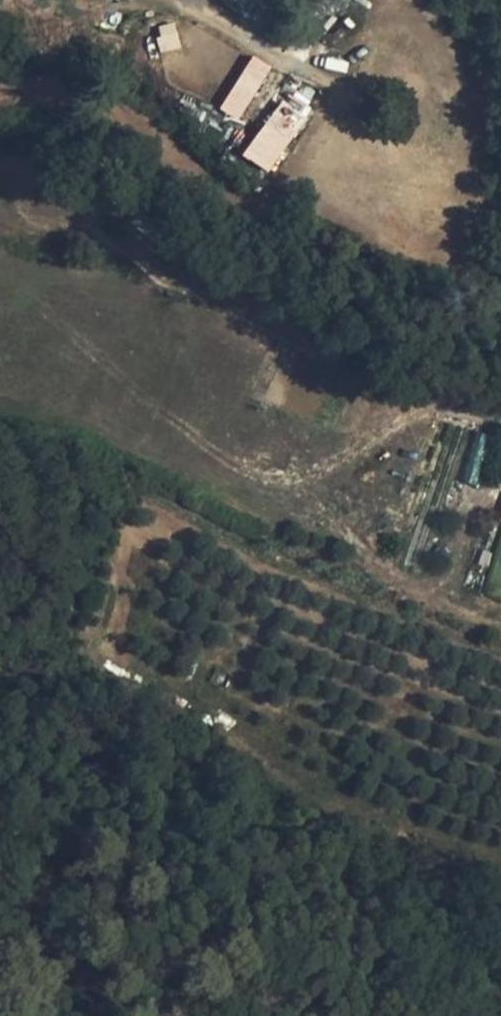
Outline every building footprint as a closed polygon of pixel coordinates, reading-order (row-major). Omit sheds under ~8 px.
[(238,120),(271,66),(252,54),(219,109),(238,120)] [(285,92),(243,155),(270,172),(311,109),(285,92)]
